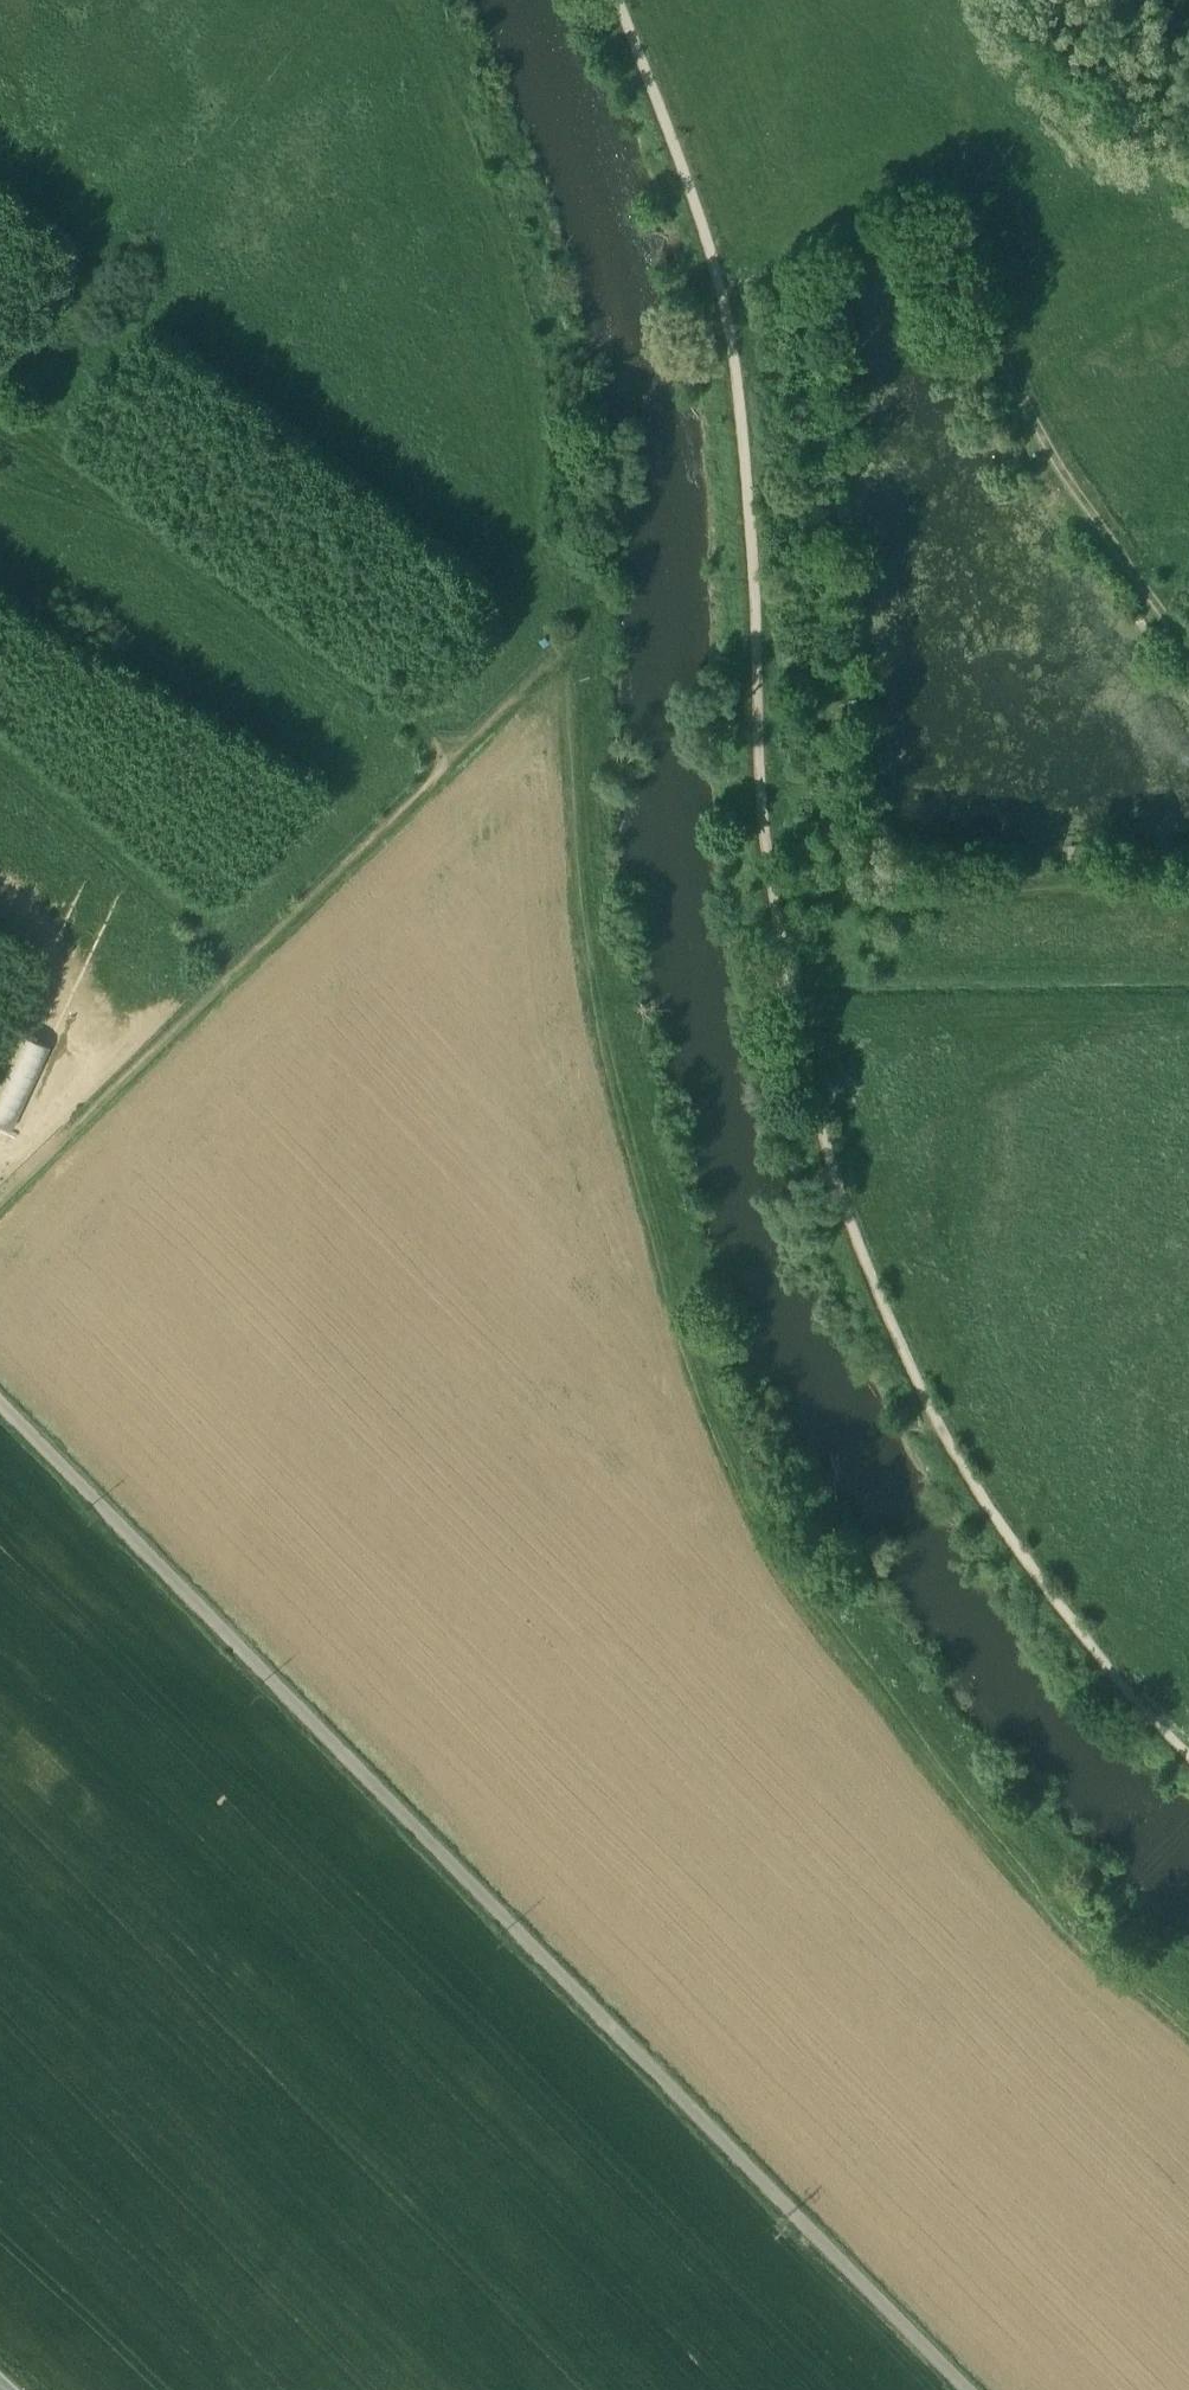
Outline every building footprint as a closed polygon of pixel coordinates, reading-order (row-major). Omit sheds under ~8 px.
[(50,1045),(15,1030),(0,1064),(0,1125),(14,1130),(50,1045)]
